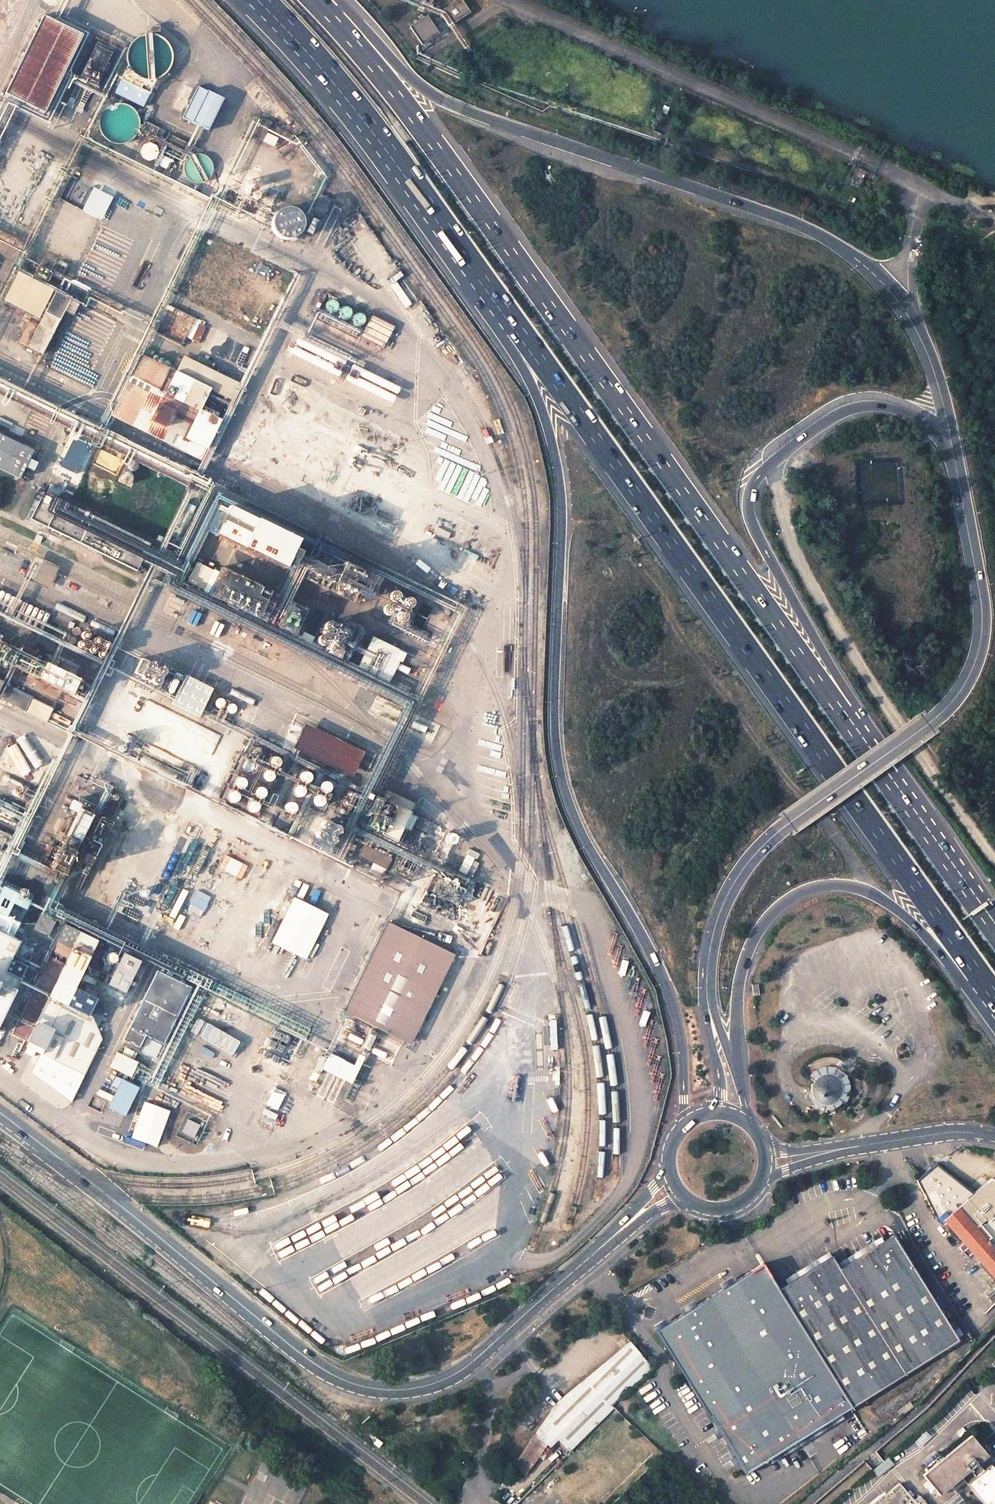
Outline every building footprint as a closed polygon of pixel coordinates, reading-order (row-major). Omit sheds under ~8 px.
[(15,0),(0,0),(0,30),(15,0)] [(114,9),(117,2),(112,0),(97,0),(85,24),(177,71),(191,40),(167,28),(165,34),(114,9)] [(452,28),(472,15),(463,0),(443,14),(452,28)] [(63,27),(41,16),(3,94),(43,113),(81,36),(63,27)] [(424,45),(440,35),(429,20),(413,30),(424,45)] [(108,55),(92,47),(85,62),(101,70),(108,55)] [(196,85),(181,117),(203,128),(219,96),(196,85)] [(137,135),(139,128),(138,120),(135,113),(129,108),(121,105),(113,106),(106,110),(101,116),(99,123),(100,131),(103,138),(109,143),(117,146),(125,145),(132,141),(137,135)] [(270,124),(262,120),(253,138),(262,143),(270,124)] [(212,176),(213,170),(212,164),(209,159),(204,156),(199,154),(193,155),(188,159),(184,163),(183,169),(184,175),(187,180),(192,184),(198,185),(204,184),(209,181),(212,176)] [(266,198),(231,181),(221,201),(218,207),(253,224),(263,204),(266,198)] [(266,198),(263,204),(271,209),(276,199),(268,194),(266,198)] [(331,204),(321,199),(314,214),(323,220),(331,204)] [(294,214),(289,212),(284,212),(278,213),(274,217),(271,222),(270,228),(272,235),(275,239),(280,242),(286,243),(293,242),(297,238),(299,236),(302,230),(301,224),(299,218),(294,214)] [(292,274),(226,240),(214,265),(248,282),(228,321),(264,339),(296,276),(292,274)] [(69,298),(14,272),(0,301),(24,313),(11,340),(42,355),(69,298)] [(372,318),(328,296),(319,313),(325,316),(322,323),(356,340),(360,333),(364,334),(372,318)] [(391,327),(375,320),(363,344),(379,352),(391,327)] [(302,335),(287,363),(392,415),(406,387),(302,335)] [(179,373),(145,356),(120,406),(176,435),(171,445),(203,461),(223,422),(202,412),(212,392),(233,403),(240,388),(185,361),(179,373)] [(309,391),(281,377),(270,398),(299,412),(309,391)] [(411,441),(321,397),(311,416),(402,460),(411,441)] [(360,471),(259,421),(252,436),(258,439),(247,462),(403,538),(410,523),(396,516),(408,494),(379,480),(372,493),(354,484),(360,471)] [(0,438),(0,472),(21,483),(34,456),(0,438)] [(189,488),(99,444),(71,502),(161,545),(189,488)] [(61,503),(43,495),(30,521),(136,572),(149,546),(61,503)] [(223,504),(216,516),(224,520),(214,540),(281,575),(296,547),(257,526),(262,518),(234,504),(231,508),(223,504)] [(375,583),(320,556),(306,585),(362,611),(375,583)] [(29,580),(46,587),(56,565),(39,558),(29,580)] [(212,575),(196,566),(186,585),(202,594),(212,575)] [(276,601),(219,572),(204,600),(261,629),(276,601)] [(431,606),(395,588),(377,625),(431,651),(436,641),(429,638),(440,615),(429,610),(431,606)] [(312,616),(295,608),(281,636),(298,644),(312,616)] [(361,635),(320,615),(304,647),(352,670),(361,653),(354,649),(361,635)] [(456,635),(446,631),(436,653),(446,657),(456,635)] [(109,649),(91,640),(81,660),(91,665),(89,668),(97,672),(109,649)] [(78,709),(86,692),(28,663),(31,657),(18,650),(15,656),(0,648),(0,670),(78,709)] [(391,662),(383,658),(375,674),(383,678),(391,662)] [(164,677),(136,663),(127,681),(155,695),(170,703),(167,711),(194,724),(196,720),(203,723),(205,720),(226,730),(235,711),(207,697),(208,695),(181,682),(180,684),(164,677)] [(7,691),(0,705),(22,716),(29,702),(7,691)] [(321,733),(308,758),(366,787),(379,761),(321,733)] [(6,742),(0,754),(0,768),(34,786),(46,761),(6,742)] [(261,752),(248,745),(219,804),(226,807),(225,810),(258,826),(288,765),(279,760),(281,755),(264,747),(261,752)] [(190,771),(142,747),(133,765),(181,789),(190,771)] [(327,777),(304,766),(269,835),(285,843),(287,840),(292,842),(307,813),(323,820),(339,789),(325,783),(327,777)] [(106,802),(102,810),(120,820),(130,802),(121,797),(122,795),(112,790),(105,801),(106,802)] [(360,799),(346,793),(333,819),(347,825),(360,799)] [(0,796),(0,822),(13,828),(23,808),(0,796)] [(93,809),(72,798),(41,857),(68,871),(63,879),(78,886),(110,825),(90,815),(93,809)] [(134,804),(132,804),(124,820),(124,821),(127,823),(128,822),(137,807),(136,805),(134,804)] [(367,833),(395,847),(402,833),(409,837),(416,823),(381,805),(367,833)] [(342,834),(309,817),(298,839),(312,846),(309,850),(329,860),(342,834)] [(425,826),(419,823),(415,832),(420,835),(425,826)] [(432,829),(427,826),(422,836),(427,838),(432,829)] [(0,831),(0,842),(4,844),(9,835),(0,831)] [(453,847),(454,845),(454,843),(452,841),(450,839),(449,839),(447,839),(445,840),(444,842),(443,844),(443,846),(444,848),(446,849),(448,850),(450,850),(452,848),(453,847)] [(416,845),(414,845),(412,846),(411,848),(410,850),(410,852),(411,853),(413,854),(415,855),(417,855),(418,854),(419,852),(420,850),(420,849),(419,847),(418,846),(416,845)] [(471,876),(479,854),(466,849),(458,872),(471,876)] [(391,864),(363,850),(357,861),(385,875),(391,864)] [(422,890),(430,875),(420,870),(412,885),(422,890)] [(475,936),(496,895),(472,883),(470,887),(466,893),(436,878),(426,896),(411,888),(405,900),(475,936)] [(269,943),(305,958),(326,912),(290,896),(269,943)] [(20,921),(29,925),(34,917),(28,914),(26,918),(23,917),(20,921)] [(0,917),(0,1016),(18,981),(3,974),(17,945),(10,941),(18,926),(0,917)] [(96,945),(64,929),(9,1036),(51,1058),(49,1063),(92,1085),(109,1050),(101,1028),(106,1017),(104,1010),(71,993),(96,945)] [(454,961),(390,929),(346,1017),(377,1033),(379,1030),(412,1047),(454,961)] [(133,965),(107,951),(90,983),(117,997),(133,965)] [(181,976),(172,971),(169,977),(178,981),(181,976)] [(189,993),(155,976),(121,1044),(137,1052),(143,1040),(161,1049),(189,993)] [(249,1023),(202,999),(188,1027),(201,1034),(195,1046),(235,1067),(242,1053),(223,1043),(227,1034),(241,1041),(249,1023)] [(369,1067),(331,1048),(327,1056),(332,1058),(330,1063),(339,1067),(331,1084),(354,1096),(369,1067)] [(135,1066),(114,1056),(107,1071),(128,1081),(135,1066)] [(850,1087),(849,1084),(848,1081),(851,1079),(846,1072),(844,1074),(832,1068),(824,1067),(817,1068),(813,1070),(807,1077),(813,1081),(811,1084),(810,1090),(812,1096),(817,1101),(823,1103),(821,1109),(834,1108),(840,1102),(846,1106),(850,1091),(850,1087)] [(103,1107),(123,1116),(136,1086),(116,1077),(103,1107)] [(196,1131),(176,1122),(169,1135),(189,1145),(196,1131)] [(994,1280),(994,1202),(981,1187),(971,1196),(934,1164),(917,1182),(935,1219),(941,1213),(946,1218),(942,1222),(994,1280)] [(779,1291),(851,1411),(959,1341),(893,1236),(878,1246),(840,1270),(832,1257),(812,1270),(779,1291)] [(851,1411),(779,1291),(762,1265),(709,1300),(656,1334),(746,1475),(851,1411)] [(622,1336),(578,1372),(584,1380),(628,1344),(622,1336)] [(568,1453),(613,1408),(611,1406),(652,1371),(628,1344),(584,1380),(558,1402),(507,1473),(519,1481),(550,1443),(568,1453)] [(985,1503),(994,1503),(994,1470),(988,1462),(981,1468),(976,1461),(986,1453),(969,1433),(922,1473),(938,1492),(967,1469),(972,1475),(964,1481),(985,1503)] [(889,1466),(883,1458),(872,1468),(878,1475),(889,1466)] [(899,1484),(886,1494),(883,1493),(869,1503),(927,1503),(921,1496),(913,1502),(899,1484)] [(536,1485),(517,1503),(525,1503),(540,1489),(536,1485)]
